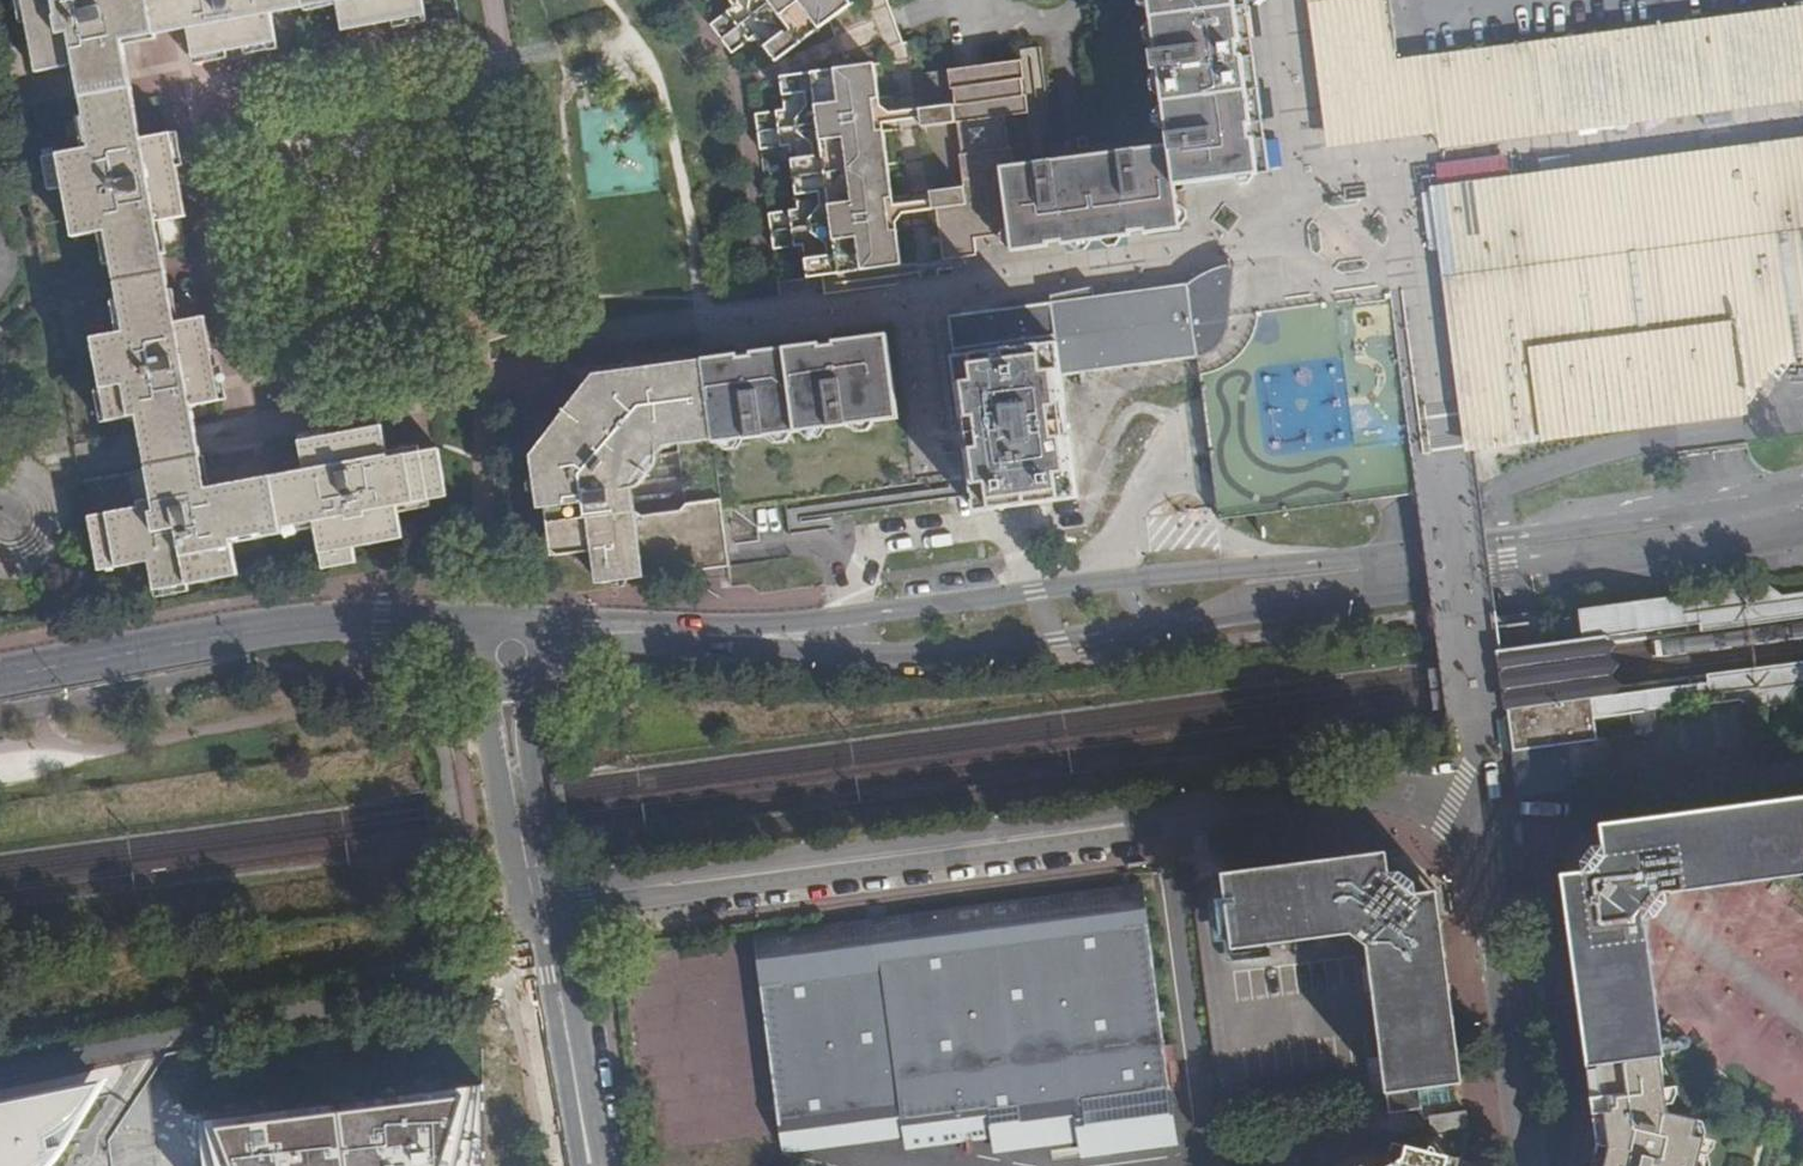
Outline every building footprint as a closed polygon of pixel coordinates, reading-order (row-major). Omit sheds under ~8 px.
[(150,0),(27,0),(40,71),(78,65),(94,149),(61,155),(76,236),(109,231),(128,332),(95,338),(110,421),(139,417),(143,438),(155,500),(141,503),(142,508),(92,517),(101,570),(154,562),(159,589),(239,574),(233,538),(263,533),(264,538),(284,534),(283,527),(316,521),(323,568),(357,562),(355,546),(405,537),(399,505),(446,497),(438,447),(389,455),(384,426),(301,442),(306,471),(210,488),(199,428),(195,406),(222,401),(207,316),(179,322),(161,221),(189,217),(178,156),(182,155),(178,133),(145,139),(127,41),(157,36),(150,0)] [(157,36),(173,33),(191,29),(185,0),(150,0),(157,36)] [(191,29),(196,56),(256,46),(256,50),(279,47),(274,13),(341,2),(346,30),(403,20),(404,24),(427,20),(424,0),(185,0),(191,29)] [(848,0),(733,0),(738,6),(714,24),(733,51),(758,34),(777,60),(833,22),(854,8),(848,0)] [(1251,5),(1250,0),(1155,0),(1157,16),(1251,5)] [(1325,154),(1436,138),(1437,154),(1802,103),(1802,8),(1399,61),(1392,0),(1302,0),(1325,154)] [(1251,5),(1157,16),(1161,51),(1155,51),(1157,69),(1164,69),(1168,104),(1261,93),(1251,5)] [(967,214),(934,218),(939,263),(976,259),(974,242),(1008,238),(1000,172),(1015,170),(1009,118),(1030,116),(1023,62),(949,71),(954,107),(956,128),(964,192),(967,214)] [(875,64),(782,76),(786,110),(758,114),(763,149),(792,146),(801,209),(771,214),(776,247),(805,245),(809,279),(901,268),(875,64)] [(1261,93),(1168,104),(1173,145),(1178,182),(1271,171),(1261,93)] [(928,132),(956,128),(954,107),(925,110),(928,132)] [(1457,452),(1473,450),(1745,411),(1743,396),(1782,352),(1802,349),(1802,140),(1442,190),(1429,192),(1457,452)] [(1178,182),(1173,145),(1015,170),(1000,172),(1008,238),(1009,250),(1183,224),(1178,182)] [(967,214),(964,192),(931,196),(934,218),(967,214)] [(959,358),(1060,345),(1065,379),(1193,361),(1203,357),(1212,352),(1216,347),(1219,342),(1221,336),(1223,319),(1226,296),(1228,273),(1226,271),(1224,271),(1217,273),(1210,275),(1196,282),(1183,290),(951,321),(959,358)] [(793,348),(804,430),(909,417),(900,335),(793,348)] [(1060,345),(959,358),(978,510),(1002,507),(1004,527),(1072,518),(1069,498),(1080,497),(1065,379),(1060,345)] [(804,430),(793,348),(703,359),(714,442),(804,430)] [(663,449),(714,442),(703,359),(590,372),(583,381),(583,398),(575,410),(566,422),(551,423),(536,442),(540,470),(535,476),(537,489),(544,493),(552,550),(560,555),(568,553),(604,583),(642,578),(633,512),(631,497),(663,449)] [(561,411),(566,422),(575,410),(583,398),(573,395),(561,411)] [(12,438),(0,430),(0,456),(12,438)] [(643,516),(633,512),(642,578),(730,567),(724,515),(723,508),(722,501),(686,505),(681,510),(643,516)] [(1783,598),(1769,586),(1709,595),(1712,625),(1802,614),(1802,595),(1783,598)] [(1510,700),(1518,753),(1601,742),(1599,717),(1723,701),(1720,683),(1620,694),(1626,685),(1619,678),(1616,675),(1623,665),(1613,656),(1621,645),(1614,636),(1712,625),(1709,595),(1584,611),(1588,639),(1541,645),(1503,650),(1510,700)] [(1718,669),(1720,683),(1723,701),(1736,706),(1775,705),(1788,686),(1802,684),(1802,659),(1718,669)] [(1544,761),(1521,764),(1525,789),(1534,789),(1542,788),(1548,786),(1544,761)] [(1766,804),(1601,826),(1602,836),(1603,847),(1594,848),(1583,862),(1585,873),(1563,876),(1585,1042),(1663,1035),(1648,929),(1645,929),(1645,924),(1655,922),(1666,907),(1665,897),(1670,896),(1671,897),(1746,887),(1802,880),(1802,799),(1766,804)] [(1422,1090),(1464,1084),(1436,893),(1417,895),(1415,886),(1409,882),(1401,875),(1389,876),(1386,854),(1222,878),(1232,954),(1350,938),(1368,951),(1391,1115),(1423,1111),(1422,1090)] [(786,1152),(794,1150),(794,1148),(800,1150),(908,1136),(910,1147),(995,1135),(998,1150),(1041,1144),(1081,1138),(1084,1153),(1178,1140),(1143,900),(757,955),(786,1152)] [(1663,1035),(1585,1042),(1589,1065),(1589,1070),(1667,1062),(1663,1035)] [(1789,1135),(1682,1107),(1676,1061),(1667,1062),(1589,1070),(1600,1148),(1559,1138),(1552,1165),(1781,1165),(1789,1135)] [(0,1102),(0,1165),(52,1165),(57,1159),(61,1146),(44,1150),(42,1138),(48,1136),(59,1130),(72,1120),(86,1106),(102,1079),(0,1102)] [(205,1123),(210,1165),(489,1165),(482,1090),(205,1123)] [(1424,1120),(1426,1138),(1462,1133),(1459,1115),(1424,1120)] [(1450,1139),(1445,1158),(1467,1164),(1472,1135),(1450,1139)] [(1467,1164),(1445,1158),(1395,1145),(1392,1159),(1396,1165),(1475,1165),(1467,1164)]
